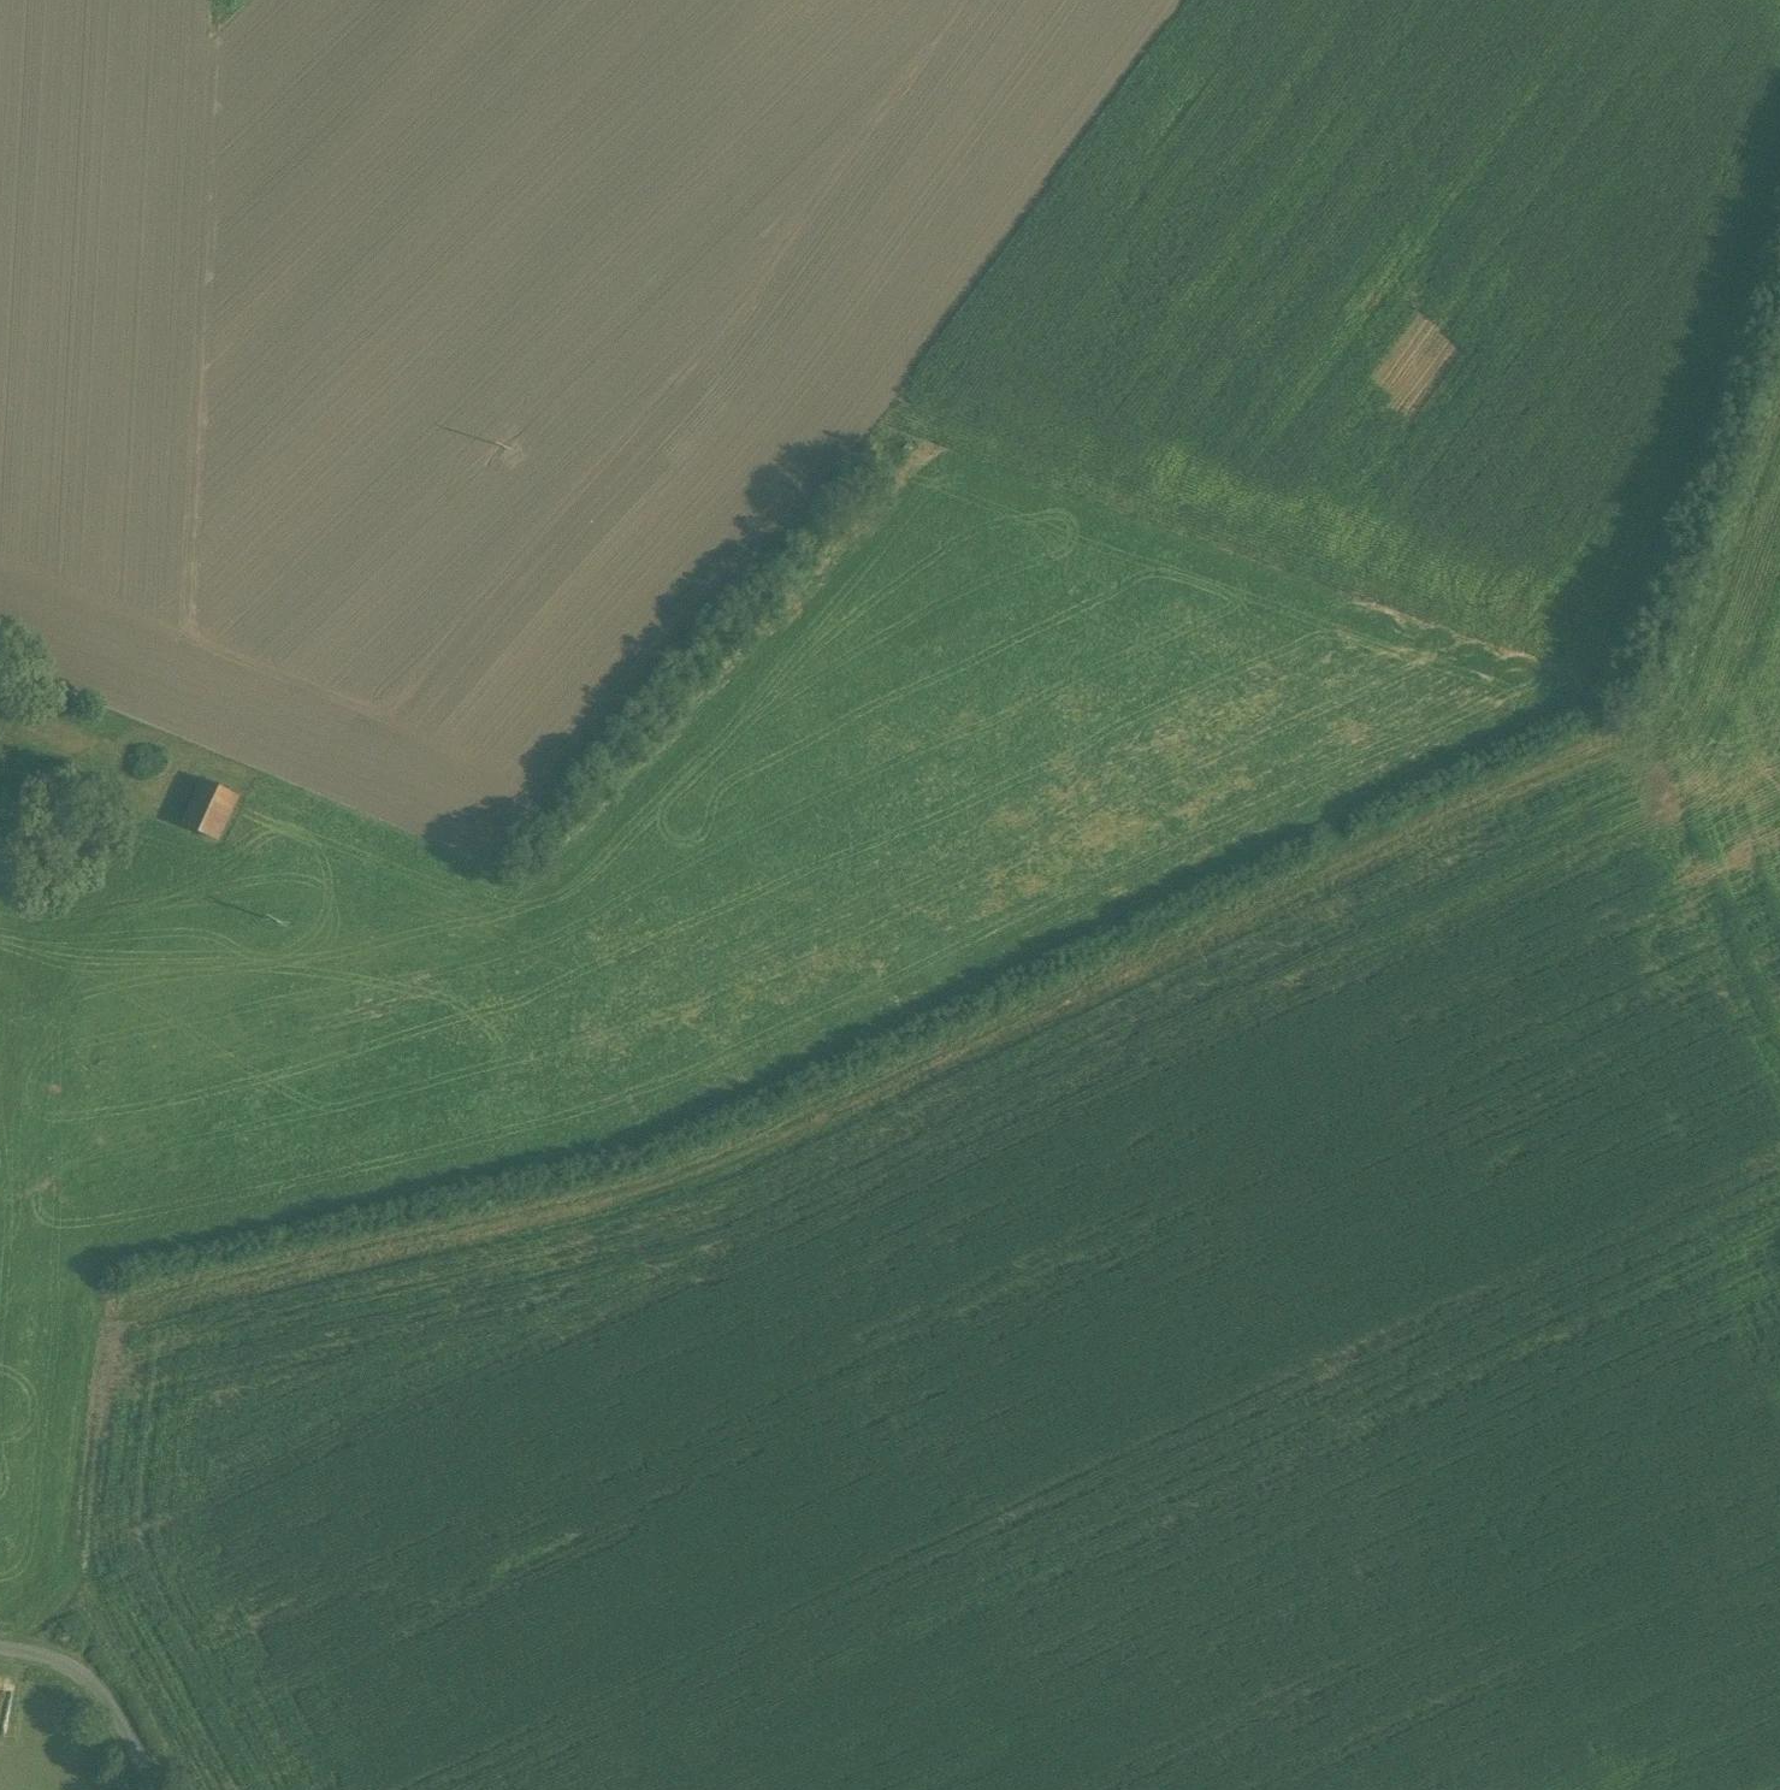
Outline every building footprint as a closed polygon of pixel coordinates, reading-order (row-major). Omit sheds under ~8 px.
[(204,780),(185,824),(218,839),(237,795),(204,780)]
